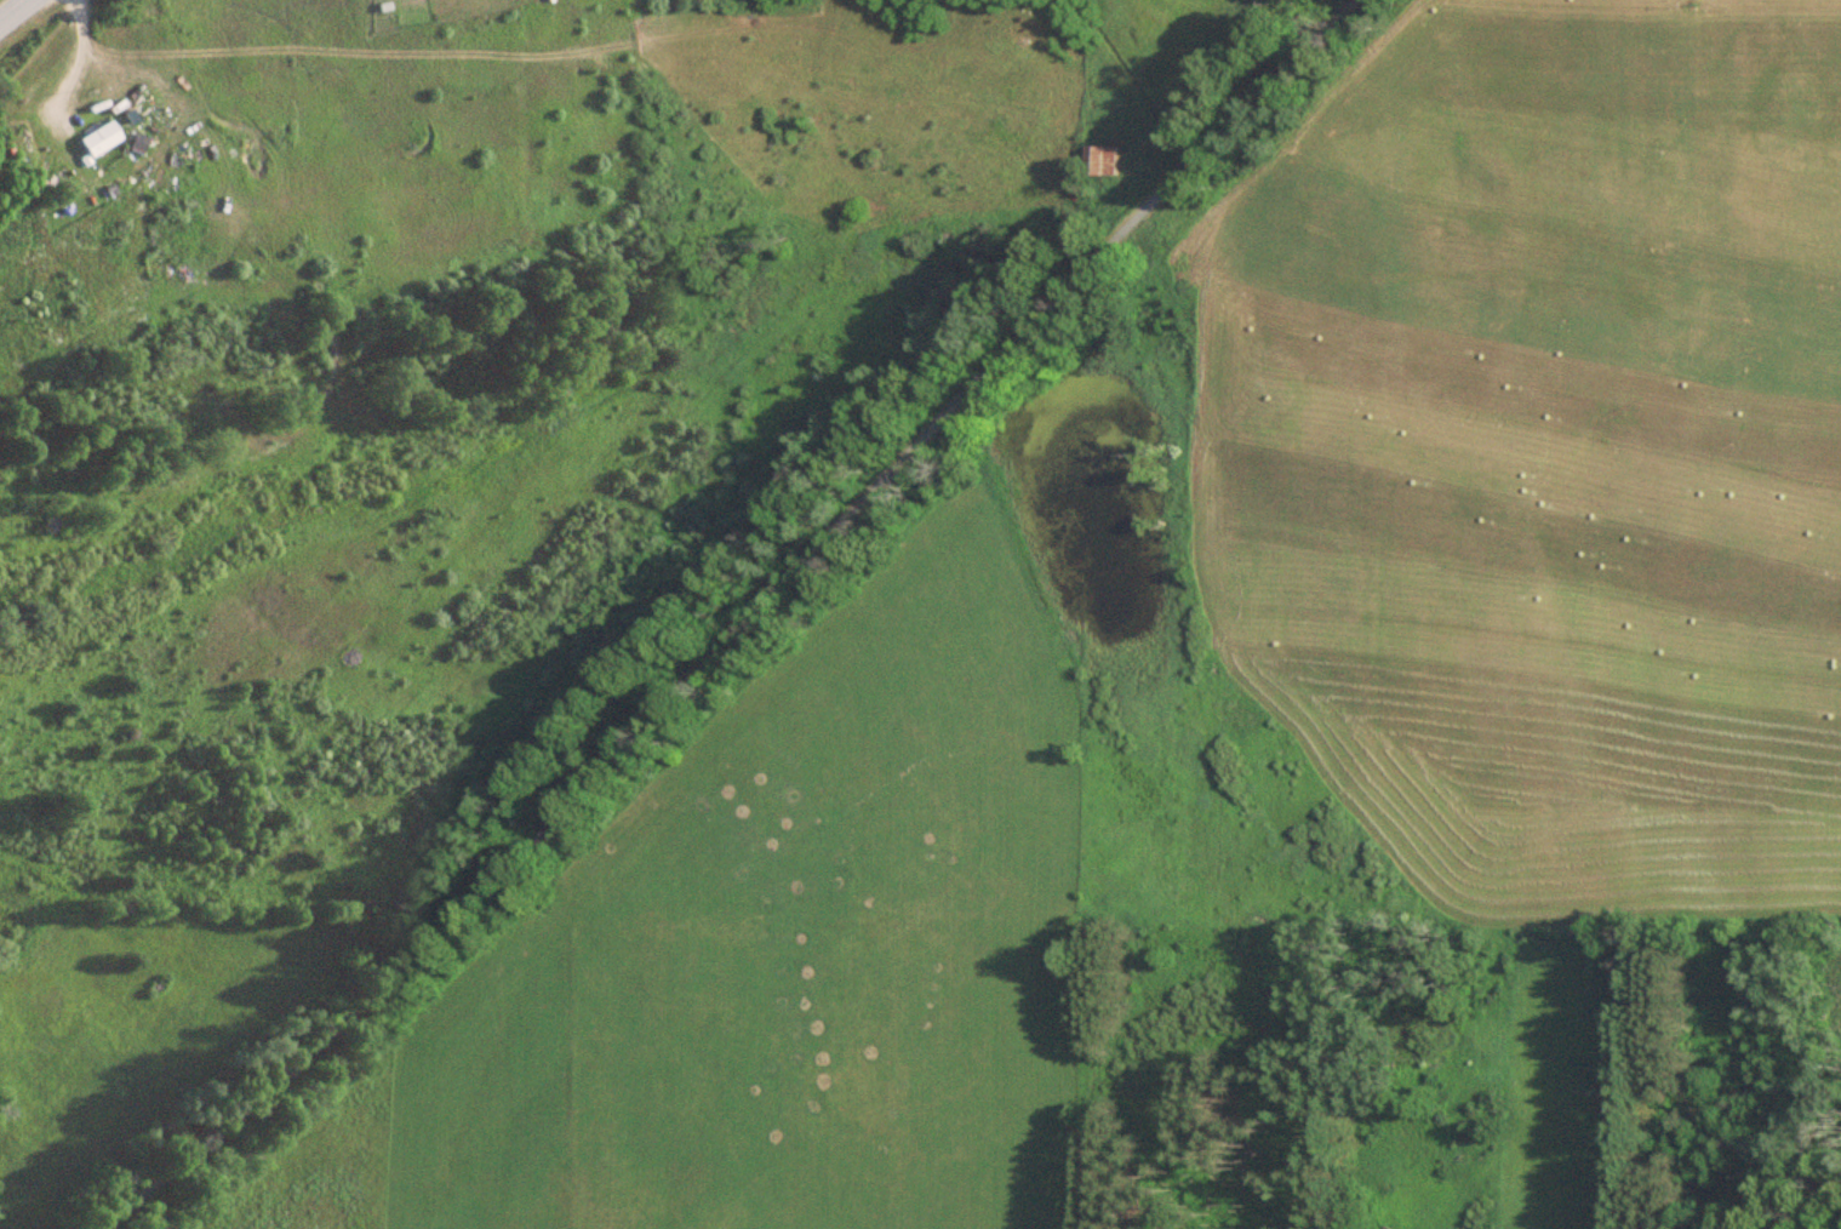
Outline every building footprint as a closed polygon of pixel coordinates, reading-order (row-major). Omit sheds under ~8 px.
[(81,140),(92,158),(124,139),(113,121),(81,140)] [(1125,146),(1094,146),(1094,176),(1125,176),(1125,146)]
